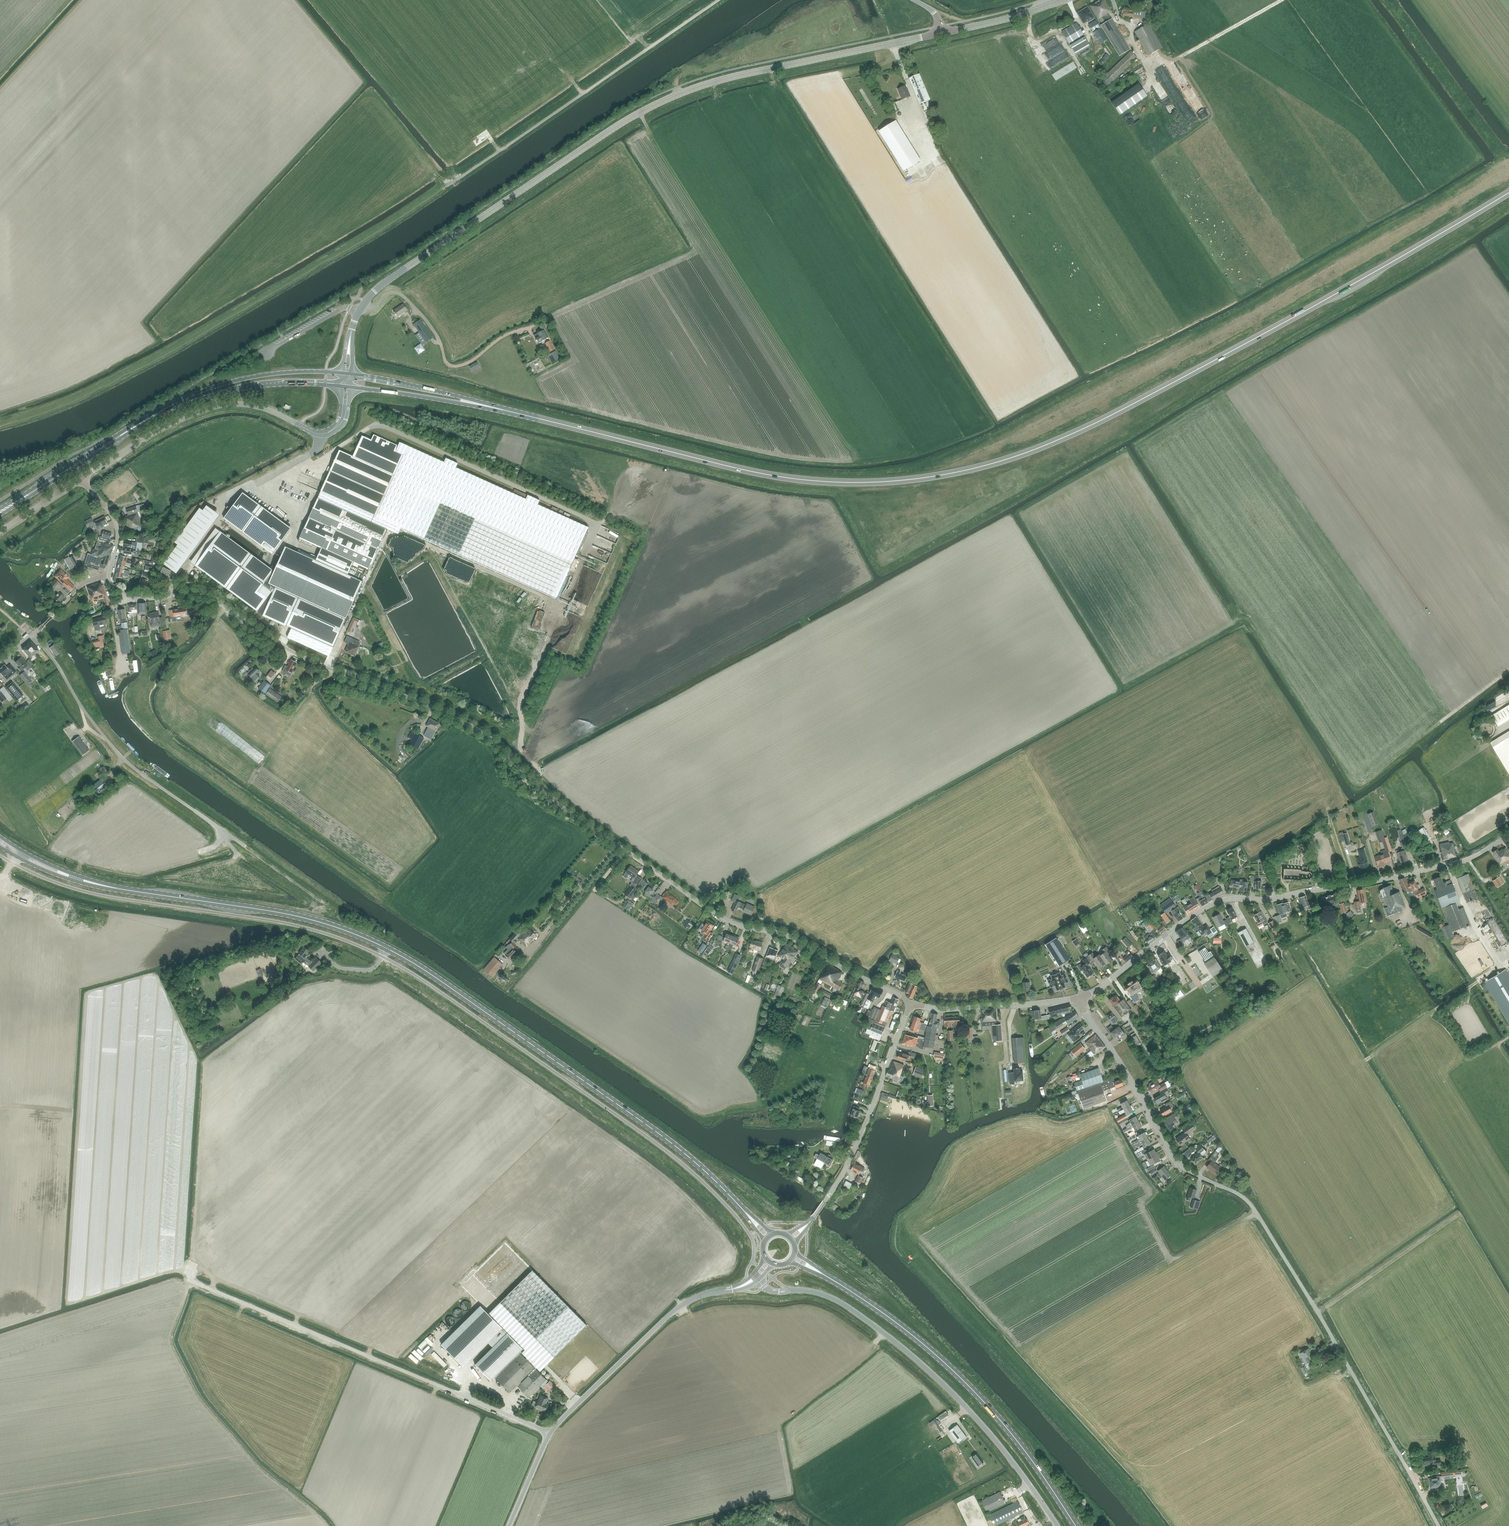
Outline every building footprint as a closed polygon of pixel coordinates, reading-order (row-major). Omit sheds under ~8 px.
[(1111,12),(1105,0),(1100,0),(1090,6),(1100,22),(1101,22),(1103,22),(1103,23),(1111,18),(1108,13),(1111,12)] [(1087,23),(1095,18),(1088,7),(1078,13),(1084,23),(1087,22),(1087,23)] [(1148,12),(1134,11),(1122,10),(1121,18),(1133,19),(1147,20),(1148,12)] [(1120,56),(1130,50),(1112,19),(1101,25),(1120,56)] [(1100,44),(1107,40),(1096,21),(1089,25),(1100,44)] [(1080,26),(1079,27),(1076,23),(1062,31),(1076,55),(1090,47),(1081,30),(1082,29),(1080,26)] [(1126,31),(1123,23),(1118,26),(1121,33),(1126,31)] [(1148,56),(1162,48),(1149,24),(1134,32),(1148,56)] [(1113,80),(1137,58),(1131,51),(1107,74),(1101,81),(1107,87),(1113,80)] [(1106,61),(1109,56),(1106,54),(1102,59),(1099,62),(1102,65),(1106,61)] [(909,78),(920,104),(930,100),(920,74),(909,78)] [(1139,84),(1112,102),(1120,115),(1147,96),(1139,84)] [(909,97),(911,96),(906,86),(898,89),(902,100),(907,98),(907,100),(910,98),(909,97)] [(879,131),(904,171),(921,160),(896,121),(879,131)] [(928,139),(932,137),(925,127),(909,137),(918,152),(922,158),(937,149),(934,143),(923,149),(920,145),(929,140),(928,139)] [(405,312),(406,313),(408,312),(407,310),(403,304),(394,311),(398,317),(405,312)] [(422,345),(432,338),(420,320),(413,324),(419,332),(415,335),(422,345)] [(537,332),(537,334),(534,336),(538,343),(548,338),(544,330),(542,331),(540,331),(537,332)] [(550,352),(554,349),(550,341),(545,343),(550,352)] [(547,355),(549,359),(552,364),(560,359),(555,351),(547,355)] [(538,370),(543,367),(539,359),(533,362),(538,370)] [(472,371),(479,367),(477,362),(470,366),(472,371)] [(274,571),(268,583),(275,586),(346,618),(363,582),(360,581),(366,569),(368,569),(377,549),(387,529),(398,534),(401,528),(453,551),(459,554),(556,598),(588,527),(537,505),(539,500),(528,495),(526,499),(491,483),(456,468),(458,463),(446,458),(444,462),(399,442),(398,446),(396,445),(373,435),(371,440),(362,436),(353,456),(339,450),(318,498),(299,538),(322,548),(318,556),(317,559),(316,561),(285,547),(280,557),(277,556),(272,568),(271,569),(274,571)] [(224,518),(272,553),(291,527),(243,493),(242,493),(224,518)] [(145,509),(144,505),(144,504),(140,506),(136,507),(135,506),(126,509),(128,515),(125,517),(126,520),(125,520),(127,528),(124,529),(126,533),(138,529),(139,532),(144,530),(143,527),(142,527),(137,512),(140,511),(145,509)] [(178,544),(164,564),(175,572),(217,514),(207,506),(203,511),(200,508),(175,542),(178,544)] [(104,517),(94,522),(98,530),(104,527),(103,525),(107,523),(104,517)] [(87,527),(94,524),(91,518),(84,521),(87,527)] [(196,565),(195,566),(257,611),(258,610),(274,588),(275,586),(268,583),(274,571),(271,569),(220,531),(196,565)] [(88,553),(85,563),(88,563),(87,567),(92,569),(93,565),(104,568),(105,568),(106,566),(107,566),(114,546),(110,545),(111,541),(99,537),(97,542),(95,549),(93,549),(92,554),(88,553)] [(136,548),(137,542),(144,543),(148,543),(149,539),(145,538),(145,539),(144,539),(144,538),(142,537),(142,538),(137,538),(136,543),(124,541),(123,546),(136,548)] [(162,540),(159,540),(157,539),(156,542),(158,542),(156,549),(155,548),(154,551),(153,551),(152,555),(157,556),(162,542),(162,540)] [(74,566),(75,566),(78,565),(73,556),(69,558),(74,566)] [(69,570),(74,567),(69,557),(64,559),(69,570)] [(57,573),(54,577),(70,591),(74,586),(66,579),(69,577),(64,572),(63,571),(59,575),(57,573)] [(64,597),(68,594),(61,588),(62,586),(55,579),(49,586),(52,589),(52,588),(54,590),(56,589),(59,592),(53,598),(58,603),(64,597)] [(101,582),(87,587),(92,601),(107,596),(103,585),(102,586),(101,582)] [(257,611),(256,613),(262,617),(263,616),(286,626),(286,625),(291,628),(287,637),(329,656),(346,618),(275,586),(274,588),(258,610),(257,611)] [(146,616),(148,616),(147,614),(146,603),(138,604),(139,615),(141,615),(141,616),(142,621),(145,621),(145,625),(146,625),(146,621),(146,616)] [(136,604),(128,605),(129,612),(129,613),(137,613),(137,610),(136,604)] [(187,611),(186,611),(185,606),(181,607),(181,608),(169,610),(171,618),(182,616),(182,617),(188,616),(187,611)] [(151,625),(160,623),(160,627),(164,627),(163,617),(160,618),(159,612),(156,613),(149,614),(151,625)] [(104,623),(108,622),(106,616),(92,620),(95,631),(106,629),(104,623)] [(354,617),(347,631),(351,633),(356,624),(357,625),(359,620),(354,617)] [(123,654),(130,653),(127,630),(119,631),(123,654)] [(103,645),(104,645),(102,639),(104,639),(103,635),(98,636),(99,640),(93,642),(95,648),(100,646),(100,649),(104,648),(103,645)] [(360,642),(353,639),(347,636),(344,642),(349,644),(345,651),(351,654),(355,656),(357,652),(356,652),(359,646),(360,643),(360,642)] [(23,648),(30,657),(39,650),(31,641),(23,648)] [(383,642),(374,646),(376,650),(379,648),(385,645),(383,642)] [(50,648),(56,656),(61,651),(55,644),(50,648)] [(21,671),(24,668),(27,671),(31,667),(26,662),(26,663),(21,657),(15,662),(20,667),(19,668),(21,671)] [(296,666),(297,664),(296,664),(297,663),(291,660),(288,667),(285,665),(282,671),(286,673),(287,671),(290,673),(292,669),(293,669),(295,665),(296,666)] [(6,680),(16,671),(10,664),(6,667),(4,664),(0,668),(0,673),(2,676),(3,676),(6,680)] [(252,678),(255,681),(260,676),(257,673),(259,671),(256,668),(252,671),(251,670),(247,673),(248,674),(252,678)] [(32,681),(24,671),(20,675),(27,685),(29,683),(32,681)] [(264,680),(258,689),(264,694),(271,685),(264,680)] [(23,695),(12,682),(6,687),(17,700),(23,695)] [(270,688),(266,694),(277,702),(280,698),(276,695),(277,694),(270,688)] [(1492,712),(1504,704),(1500,697),(1488,704),(1492,712)] [(1508,719),(1508,705),(1491,716),(1498,726),(1508,719)] [(429,727),(424,736),(431,740),(440,724),(431,718),(427,726),(429,727)] [(409,743),(418,749),(424,738),(415,733),(409,743)] [(1508,776),(1508,733),(1489,745),(1508,776)] [(73,742),(83,756),(90,751),(79,737),(73,742)] [(167,772),(156,765),(154,768),(165,775),(167,772)] [(90,787),(96,795),(108,786),(103,778),(90,787)] [(1378,824),(1373,812),(1368,814),(1372,826),(1378,824)] [(1402,832),(1406,839),(1410,836),(1406,829),(1405,827),(1404,828),(1405,830),(1402,832)] [(1422,828),(1418,831),(1422,838),(1424,837),(1429,848),(1434,845),(1429,834),(1424,828),(1422,828)] [(1391,861),(1388,852),(1389,852),(1387,845),(1385,841),(1386,840),(1382,830),(1375,832),(1379,843),(1382,842),(1385,850),(1380,851),(1381,854),(1375,857),(1379,867),(1386,865),(1386,863),(1391,861)] [(1347,833),(1339,835),(1341,841),(1345,840),(1346,845),(1350,844),(1348,836),(1347,833)] [(1403,851),(1397,853),(1400,863),(1408,861),(1405,852),(1410,850),(1408,844),(1407,844),(1405,838),(1400,840),(1402,846),(1403,851)] [(1443,860),(1457,857),(1453,843),(1450,844),(1449,842),(1439,844),(1443,860)] [(1508,861),(1508,854),(1505,848),(1503,850),(1502,849),(1498,851),(1497,850),(1493,853),(1501,866),(1508,861)] [(1360,870),(1369,867),(1366,859),(1367,859),(1364,849),(1358,851),(1359,855),(1361,855),(1361,857),(1357,859),(1358,862),(1357,862),(1358,866),(1359,865),(1360,870)] [(626,872),(623,876),(626,879),(628,875),(636,880),(634,883),(639,886),(643,880),(642,879),(638,875),(637,876),(636,875),(639,871),(630,865),(625,872),(626,872)] [(1312,879),(1312,874),(1310,871),(1303,871),(1303,870),(1284,869),(1283,880),(1287,881),(1287,883),(1290,884),(1290,880),(1302,881),(1302,880),(1310,881),(1312,879)] [(1467,902),(1478,898),(1468,874),(1457,878),(1467,902)] [(1255,889),(1262,889),(1261,880),(1259,880),(1258,875),(1251,875),(1252,883),(1254,883),(1255,889)] [(1451,932),(1469,925),(1462,908),(1458,909),(1454,900),(1458,898),(1452,884),(1451,884),(1450,880),(1443,883),(1440,877),(1433,880),(1436,886),(1438,890),(1435,891),(1448,925),(1445,926),(1440,928),(1445,941),(1453,938),(1453,937),(1451,932)] [(1417,898),(1426,893),(1423,888),(1418,891),(1418,889),(1414,880),(1409,883),(1409,884),(1408,884),(1405,878),(1398,880),(1404,892),(1405,891),(1408,896),(1415,895),(1417,898)] [(1493,881),(1497,888),(1501,885),(1497,878),(1493,881)] [(1231,880),(1230,886),(1235,887),(1241,888),(1240,890),(1246,891),(1248,883),(1242,882),(1243,880),(1240,879),(1240,882),(1231,880)] [(644,881),(639,888),(643,891),(648,884),(644,881)] [(647,886),(644,891),(645,892),(644,894),(651,898),(655,893),(653,892),(658,885),(653,882),(649,887),(647,886)] [(1202,906),(1208,902),(1205,897),(1198,884),(1197,885),(1194,886),(1197,891),(1198,890),(1199,893),(1198,894),(1201,900),(1199,901),(1202,906)] [(1400,907),(1405,906),(1399,892),(1394,894),(1390,885),(1381,889),(1390,912),(1392,911),(1393,914),(1402,910),(1400,907)] [(1213,899),(1223,893),(1219,886),(1212,890),(1213,892),(1209,894),(1210,894),(1213,899)] [(630,887),(625,895),(630,898),(636,890),(631,887),(630,887)] [(672,905),(673,903),(676,905),(678,902),(676,900),(676,899),(666,892),(662,897),(657,894),(660,890),(659,889),(655,893),(656,894),(654,897),(653,896),(650,900),(655,904),(657,901),(656,900),(658,898),(664,903),(666,900),(672,905)] [(1360,903),(1366,902),(1363,890),(1357,891),(1359,901),(1354,902),(1354,904),(1352,905),(1353,909),(1355,908),(1356,909),(1361,908),(1360,903)] [(747,905),(739,902),(741,897),(735,894),(731,901),(735,903),(732,910),(736,912),(739,908),(744,910),(743,911),(751,915),(754,907),(748,904),(747,905)] [(1326,907),(1339,903),(1336,894),(1323,898),(1326,907)] [(1309,909),(1312,908),(1310,905),(1308,906),(1305,896),(1299,898),(1301,902),(1300,903),(1302,909),(1308,907),(1309,909)] [(1192,903),(1183,908),(1187,913),(1190,911),(1191,912),(1199,907),(1195,901),(1193,897),(1189,899),(1192,903)] [(1166,913),(1175,906),(1172,901),(1162,908),(1166,913)] [(1283,903),(1277,905),(1280,915),(1286,913),(1286,912),(1291,911),(1288,901),(1283,903)] [(1347,911),(1344,902),(1339,904),(1342,913),(1347,911)] [(1183,914),(1180,909),(1178,907),(1171,911),(1178,922),(1182,919),(1180,915),(1183,914)] [(1232,920),(1237,917),(1232,908),(1226,910),(1230,917),(1226,919),(1229,924),(1233,922),(1232,920)] [(1487,931),(1493,928),(1484,911),(1478,914),(1487,931)] [(1156,927),(1155,928),(1153,929),(1156,933),(1158,931),(1161,934),(1167,930),(1165,927),(1166,926),(1168,925),(1167,924),(1171,920),(1165,912),(1161,915),(1164,920),(1161,922),(1163,924),(1157,928),(1156,927)] [(1264,927),(1263,925),(1267,922),(1261,912),(1253,916),(1257,923),(1257,924),(1260,929),(1264,927)] [(1212,917),(1218,927),(1224,924),(1226,926),(1229,925),(1226,920),(1223,921),(1220,913),(1212,917)] [(1207,936),(1212,932),(1214,935),(1218,932),(1214,927),(1209,930),(1206,925),(1203,927),(1196,917),(1191,921),(1195,927),(1193,929),(1195,931),(1197,929),(1201,935),(1205,933),(1207,936)] [(686,922),(684,921),(682,924),(689,928),(693,923),(687,920),(686,922)] [(1269,923),(1272,929),(1277,926),(1273,920),(1269,923)] [(702,924),(698,930),(700,932),(701,931),(705,934),(703,938),(708,941),(713,934),(710,932),(714,926),(707,921),(705,926),(702,924)] [(1147,925),(1145,922),(1142,923),(1149,933),(1144,937),(1145,939),(1149,944),(1155,940),(1154,938),(1156,937),(1151,930),(1147,925)] [(1079,923),(1077,924),(1083,933),(1086,932),(1079,923)] [(1181,939),(1188,934),(1183,926),(1176,931),(1181,939)] [(519,941),(526,947),(536,936),(526,927),(520,935),(518,933),(513,938),(515,942),(517,939),(516,939),(517,938),(520,941),(519,941)] [(1238,933),(1245,947),(1249,953),(1251,952),(1248,945),(1253,942),(1246,928),(1238,933)] [(727,933),(725,940),(728,942),(725,948),(728,950),(730,943),(733,936),(727,933)] [(728,950),(727,952),(729,953),(733,944),(737,945),(739,939),(739,938),(740,937),(737,936),(736,937),(734,936),(733,936),(730,943),(728,950)] [(1458,951),(1459,950),(1461,950),(1462,950),(1463,949),(1464,948),(1465,947),(1465,946),(1465,944),(1466,943),(1465,942),(1465,941),(1465,939),(1464,938),(1463,937),(1462,937),(1461,936),(1459,936),(1458,936),(1457,936),(1456,936),(1455,936),(1453,937),(1454,937),(1453,938),(1452,939),(1451,940),(1451,941),(1451,942),(1451,944),(1451,945),(1451,946),(1452,947),(1452,948),(1453,949),(1454,950),(1456,950),(1457,950),(1458,951)] [(1056,938),(1046,944),(1054,957),(1052,959),(1057,967),(1070,959),(1056,938)] [(752,941),(749,951),(753,952),(756,953),(758,949),(760,950),(763,943),(758,941),(758,942),(752,941)] [(703,943),(698,950),(702,953),(707,945),(703,943)] [(783,960),(792,947),(787,943),(778,956),(783,960)] [(1126,957),(1123,959),(1126,962),(1133,956),(1129,951),(1131,949),(1125,943),(1119,949),(1126,957)] [(304,963),(309,967),(314,971),(322,963),(317,958),(313,962),(306,957),(310,950),(304,947),(296,959),(303,964),(304,963)] [(509,959),(516,953),(511,947),(508,950),(507,950),(504,953),(509,959)] [(799,952),(795,949),(792,947),(783,960),(782,962),(783,962),(780,966),(785,969),(787,965),(788,966),(799,952)] [(1106,965),(1112,960),(1108,954),(1111,953),(1107,947),(1102,950),(1104,953),(1100,956),(1105,963),(1106,965)] [(1222,970),(1223,970),(1218,962),(1210,951),(1208,952),(1205,947),(1199,952),(1206,962),(1204,963),(1213,977),(1222,970)] [(770,948),(767,955),(772,958),(774,956),(775,956),(776,954),(778,952),(770,948)] [(1160,961),(1163,965),(1164,964),(1165,966),(1171,961),(1170,961),(1173,959),(1169,954),(1167,955),(1164,951),(1158,955),(1161,960),(1160,961)] [(1100,956),(1099,954),(1096,957),(1093,952),(1088,956),(1091,960),(1093,959),(1099,967),(1105,963),(1100,956)] [(732,962),(728,971),(733,973),(736,964),(737,965),(741,955),(736,953),(732,962)] [(897,963),(899,958),(892,955),(890,960),(897,963)] [(1171,963),(1178,975),(1196,965),(1197,966),(1201,964),(1197,957),(1189,962),(1185,955),(1171,963)] [(759,973),(764,958),(758,956),(753,971),(759,973)] [(492,977),(502,965),(494,957),(491,961),(483,969),(492,977)] [(1078,966),(1081,971),(1082,970),(1087,977),(1093,974),(1087,965),(1090,963),(1086,957),(1082,960),(1085,964),(1082,965),(1081,964),(1080,964),(1079,965),(1078,966)] [(1155,959),(1146,965),(1152,974),(1157,970),(1159,973),(1163,971),(1155,959)] [(838,980),(842,973),(838,971),(839,970),(828,964),(820,980),(818,983),(817,983),(813,989),(818,992),(822,985),(820,985),(822,981),(839,990),(843,983),(838,980)] [(1506,969),(1484,982),(1484,983),(1481,985),(1483,990),(1487,987),(1508,1024),(1508,974),(1506,969)] [(905,981),(907,977),(897,972),(895,977),(905,981)] [(1063,989),(1063,988),(1066,987),(1065,984),(1069,982),(1065,972),(1061,974),(1060,972),(1051,976),(1052,979),(1048,981),(1048,980),(1051,988),(1055,986),(1057,991),(1060,989),(1060,990),(1063,989)] [(1158,986),(1155,981),(1158,980),(1154,975),(1151,977),(1152,979),(1149,981),(1154,988),(1158,986)] [(1128,984),(1124,986),(1131,995),(1130,995),(1135,1002),(1140,998),(1136,993),(1140,991),(1144,995),(1147,993),(1142,986),(1141,987),(1135,979),(1132,981),(1130,981),(1128,983),(1128,984)] [(863,985),(863,982),(859,980),(853,993),(853,994),(853,996),(855,997),(856,995),(862,997),(863,994),(864,994),(860,1005),(863,1006),(869,994),(865,992),(865,993),(864,992),(861,990),(863,985)] [(918,986),(916,986),(917,983),(913,981),(912,984),(909,982),(905,992),(908,993),(907,996),(913,999),(918,986)] [(778,985),(775,994),(781,996),(784,987),(778,985)] [(880,998),(884,991),(873,987),(866,1003),(865,1003),(864,1007),(869,1009),(875,995),(880,998)] [(1180,989),(1169,995),(1174,1002),(1184,995),(1180,989)] [(1128,1011),(1131,1009),(1124,999),(1120,1001),(1116,995),(1114,997),(1113,997),(1112,997),(1111,998),(1110,999),(1109,1000),(1113,1006),(1114,1006),(1121,1016),(1128,1012),(1128,1011)] [(885,1028),(886,1025),(892,1011),(893,1012),(899,1000),(894,998),(892,1003),(887,1001),(884,1007),(883,1006),(881,1010),(874,1007),(865,1028),(867,1029),(866,1033),(870,1034),(869,1037),(880,1041),(882,1035),(885,1028)] [(1135,1013),(1140,1009),(1136,1004),(1135,1005),(1130,999),(1127,1001),(1135,1013)] [(1051,1017),(1072,1012),(1070,1004),(1049,1010),(1050,1014),(1041,1016),(1040,1010),(1032,1011),(1033,1019),(1041,1018),(1041,1019),(1043,1019),(1043,1020),(1049,1019),(1049,1017),(1051,1017)] [(981,1019),(981,1022),(982,1023),(982,1026),(983,1026),(985,1026),(984,1023),(995,1022),(995,1025),(996,1035),(993,1035),(994,1041),(1002,1040),(1001,1024),(997,1024),(996,1021),(997,1021),(997,1019),(996,1009),(993,1010),(993,1009),(981,1010),(982,1010),(982,1018),(981,1019)] [(1055,1024),(1053,1025),(1055,1029),(1057,1028),(1063,1024),(1062,1023),(1063,1022),(1065,1021),(1068,1024),(1079,1017),(1074,1011),(1062,1019),(1054,1024),(1055,1024)] [(1115,1016),(1114,1016),(1111,1012),(1107,1016),(1109,1020),(1110,1019),(1113,1024),(1118,1021),(1115,1016)] [(939,1028),(940,1022),(937,1021),(938,1014),(931,1013),(929,1026),(927,1026),(926,1034),(925,1036),(925,1038),(924,1046),(934,1048),(937,1027),(939,1028)] [(915,1017),(913,1023),(919,1025),(927,1028),(927,1024),(924,1023),(920,1022),(921,1019),(915,1017)] [(954,1025),(960,1025),(959,1017),(945,1018),(945,1027),(952,1026),(952,1023),(953,1023),(954,1025)] [(927,1028),(919,1025),(913,1023),(910,1030),(916,1032),(918,1028),(926,1031),(927,1028)] [(1067,1033),(1074,1041),(1080,1036),(1078,1032),(1083,1028),(1080,1023),(1067,1033)] [(1112,1027),(1109,1029),(1115,1038),(1118,1036),(1120,1038),(1125,1034),(1119,1026),(1117,1028),(1116,1028),(1114,1030),(1111,1025),(1112,1027)] [(1063,1035),(1070,1031),(1067,1027),(1060,1032),(1063,1035)] [(905,1035),(902,1044),(912,1046),(912,1045),(919,1047),(919,1048),(923,1049),(924,1046),(925,1038),(919,1036),(918,1035),(918,1038),(905,1035)] [(1095,1044),(1100,1040),(1096,1035),(1085,1043),(1091,1050),(1095,1047),(1096,1046),(1096,1045),(1095,1044)] [(1016,1063),(1026,1062),(1023,1037),(1013,1038),(1016,1063)] [(874,1040),(871,1049),(877,1051),(880,1042),(874,1040)] [(1091,1050),(1086,1054),(1090,1058),(1091,1057),(1094,1054),(1095,1055),(1105,1047),(1105,1046),(1100,1040),(1095,1044),(1096,1045),(1096,1046),(1095,1047),(1091,1050)] [(1076,1056),(1085,1049),(1080,1043),(1071,1051),(1076,1056)] [(905,1061),(906,1059),(906,1058),(910,1059),(911,1056),(910,1055),(911,1055),(913,1056),(912,1057),(917,1059),(919,1054),(914,1053),(909,1051),(908,1054),(903,1053),(902,1053),(902,1054),(899,1053),(899,1054),(897,1058),(905,1061)] [(889,1070),(886,1076),(898,1081),(902,1082),(904,1077),(900,1076),(900,1074),(904,1065),(893,1061),(890,1070),(889,1070)] [(865,1067),(862,1074),(867,1076),(873,1078),(876,1071),(873,1070),(875,1066),(871,1065),(870,1069),(865,1067)] [(922,1075),(924,1069),(916,1067),(914,1073),(922,1075)] [(1015,1072),(1009,1072),(1010,1084),(1015,1083),(1015,1080),(1024,1079),(1023,1070),(1020,1071),(1020,1067),(1014,1068),(1015,1072)] [(1103,1081),(1099,1068),(1080,1074),(1082,1080),(1074,1083),(1077,1090),(1103,1081)] [(870,1085),(873,1078),(867,1076),(863,1087),(866,1089),(868,1084),(870,1085)] [(1116,1088),(1124,1085),(1121,1079),(1115,1081),(1114,1078),(1109,1080),(1109,1079),(1106,1080),(1103,1081),(1077,1090),(1084,1109),(1107,1100),(1104,1091),(1116,1086),(1116,1088)] [(1161,1091),(1166,1088),(1167,1088),(1164,1083),(1159,1085),(1157,1081),(1153,1083),(1152,1082),(1149,1084),(1149,1085),(1149,1086),(1148,1087),(1151,1093),(1160,1089),(1161,1091)] [(1165,1094),(1168,1092),(1166,1088),(1161,1091),(1160,1092),(1162,1095),(1155,1099),(1157,1104),(1167,1099),(1165,1094)] [(1119,1112),(1130,1105),(1127,1100),(1120,1104),(1122,1107),(1120,1108),(1117,1109),(1119,1112)] [(1173,1106),(1172,1104),(1170,1101),(1165,1104),(1166,1107),(1160,1110),(1163,1116),(1171,1111),(1170,1109),(1173,1106)] [(1130,1105),(1119,1112),(1120,1114),(1122,1113),(1125,1111),(1126,1114),(1133,1111),(1133,1110),(1134,1110),(1133,1107),(1131,1108),(1130,1105)] [(854,1108),(851,1115),(851,1116),(851,1117),(852,1118),(852,1119),(853,1119),(854,1119),(855,1119),(856,1119),(856,1118),(857,1117),(858,1118),(861,1112),(859,1111),(860,1108),(855,1106),(854,1108)] [(1176,1120),(1178,1118),(1175,1113),(1170,1116),(1171,1119),(1166,1122),(1170,1129),(1175,1127),(1173,1125),(1177,1123),(1176,1120)] [(1128,1124),(1126,1125),(1127,1128),(1139,1122),(1136,1116),(1129,1120),(1131,1122),(1127,1124),(1128,1124)] [(1128,1121),(1128,1120),(1127,1117),(1119,1122),(1121,1125),(1128,1121)] [(1135,1130),(1142,1127),(1139,1122),(1127,1128),(1125,1129),(1126,1131),(1133,1127),(1135,1130)] [(1187,1134),(1195,1129),(1191,1124),(1183,1129),(1185,1132),(1176,1138),(1180,1145),(1189,1139),(1187,1134)] [(1141,1141),(1148,1137),(1144,1132),(1138,1135),(1140,1138),(1137,1139),(1137,1140),(1132,1143),(1133,1145),(1136,1143),(1136,1144),(1141,1141)] [(1144,1146),(1150,1143),(1148,1137),(1141,1141),(1136,1144),(1137,1145),(1140,1144),(1140,1145),(1142,1143),(1144,1146)] [(1201,1155),(1206,1151),(1201,1145),(1196,1149),(1198,1152),(1193,1155),(1194,1157),(1191,1159),(1195,1164),(1203,1158),(1201,1155)] [(1219,1153),(1218,1152),(1221,1148),(1219,1147),(1216,1151),(1215,1151),(1212,1156),(1208,1160),(1211,1162),(1207,1166),(1215,1173),(1220,1167),(1215,1163),(1219,1157),(1217,1156),(1219,1153)] [(1148,1160),(1157,1155),(1154,1149),(1145,1154),(1148,1160)] [(817,1159),(814,1164),(821,1168),(824,1163),(830,1166),(834,1159),(830,1157),(831,1156),(829,1154),(828,1156),(821,1153),(820,1155),(816,1153),(814,1157),(817,1159)] [(1151,1165),(1160,1160),(1157,1155),(1148,1160),(1151,1165)] [(855,1163),(851,1171),(856,1173),(858,1174),(860,1171),(862,1172),(864,1168),(860,1166),(855,1163)] [(1165,1180),(1171,1175),(1164,1166),(1158,1171),(1159,1172),(1156,1174),(1160,1179),(1162,1177),(1165,1180)] [(861,1184),(863,1178),(858,1175),(855,1181),(861,1184)] [(1190,1197),(1194,1198),(1197,1190),(1190,1188),(1187,1199),(1189,1200),(1190,1197)] [(1193,1199),(1190,1207),(1194,1208),(1197,1209),(1200,1201),(1197,1200),(1193,1199)] [(830,1207),(836,1211),(839,1206),(834,1204),(836,1201),(834,1200),(830,1207)] [(531,1270),(489,1312),(525,1349),(522,1352),(540,1371),(548,1363),(586,1325),(531,1270)] [(481,1306),(442,1345),(463,1366),(488,1342),(493,1347),(507,1333),(481,1306)] [(493,1347),(475,1364),(490,1380),(492,1378),(494,1380),(518,1355),(517,1354),(523,1348),(507,1333),(493,1347)] [(431,1348),(425,1354),(427,1356),(433,1350),(431,1348)] [(1314,1357),(1323,1353),(1320,1348),(1315,1350),(1314,1348),(1309,1350),(1308,1349),(1302,1352),(1301,1350),(1298,1352),(1302,1360),(1300,1361),(1302,1364),(1303,1364),(1304,1366),(1309,1363),(1306,1357),(1311,1355),(1312,1355),(1313,1355),(1314,1357)] [(434,1351),(431,1354),(444,1367),(447,1364),(434,1351)] [(518,1355),(494,1380),(508,1394),(515,1387),(532,1369),(518,1355)] [(532,1369),(515,1387),(516,1388),(527,1399),(540,1386),(545,1382),(534,1371),(532,1369)] [(545,1382),(540,1386),(543,1389),(544,1388),(548,1391),(554,1385),(550,1381),(547,1384),(545,1382)] [(535,1408),(534,1409),(538,1411),(539,1409),(546,1412),(549,1405),(546,1404),(548,1399),(542,1396),(540,1401),(538,1400),(535,1408)] [(948,1431),(950,1433),(957,1443),(965,1437),(956,1425),(948,1431)] [(984,1462),(977,1453),(972,1457),(978,1466),(984,1462)] [(1441,1467),(1440,1459),(1435,1460),(1434,1456),(1434,1453),(1429,1454),(1429,1457),(1421,1458),(1422,1464),(1432,1462),(1433,1465),(1436,1465),(1436,1467),(1441,1467)] [(1430,1488),(1441,1487),(1440,1476),(1436,1476),(1436,1478),(1429,1478),(1430,1488)] [(982,1502),(981,1502),(987,1513),(1005,1504),(1000,1493),(982,1502)] [(1018,1502),(989,1516),(994,1525),(997,1525),(1024,1513),(1018,1502)] [(1024,1516),(1020,1518),(1021,1521),(1016,1523),(1018,1525),(1025,1525),(1029,1524),(1027,1519),(1026,1519),(1024,1516)]
